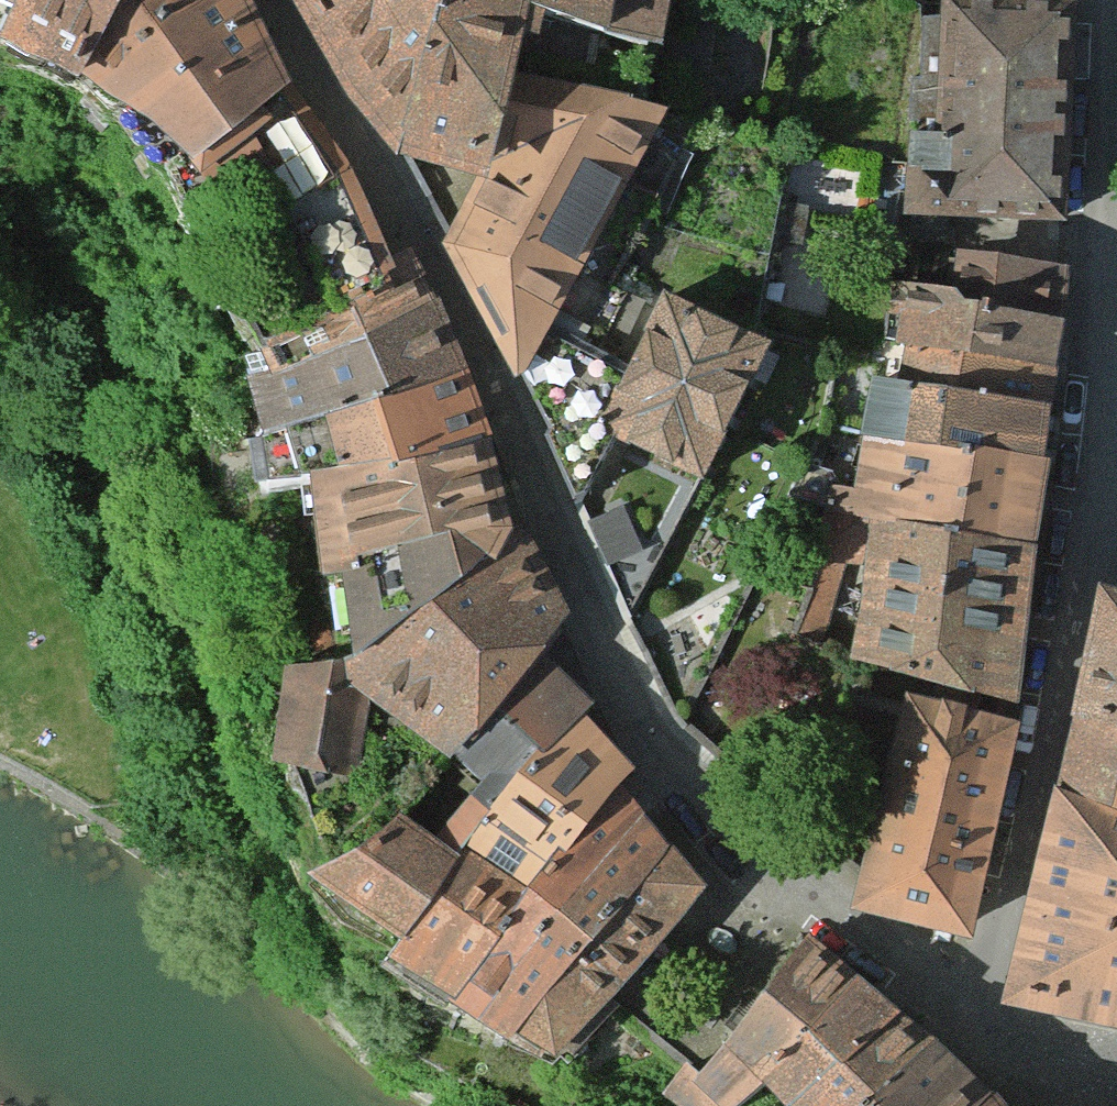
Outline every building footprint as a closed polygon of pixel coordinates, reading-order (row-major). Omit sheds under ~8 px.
[(71,55),(104,0),(13,0),(3,17),(71,55)] [(71,55),(136,84),(177,132),(196,125),(227,175),(265,157),(330,280),(394,254),(366,192),(346,152),(286,76),(254,0),(104,0),(71,55)] [(346,62),(402,146),(484,166),(515,67),(535,2),(663,38),(670,0),(312,0),(346,62)] [(1073,20),(918,14),(909,242),(951,244),(951,230),(1065,235),(1073,20)] [(484,166),(442,238),(522,374),(553,319),(666,103),(515,67),(484,166)] [(282,343),(429,288),(413,246),(394,254),(330,280),(271,304),(282,343)] [(1067,303),(1070,262),(955,248),(948,284),(1067,303)] [(1063,338),(1067,303),(948,284),(892,279),(889,311),(900,312),(1063,338)] [(259,426),(468,366),(438,296),(429,288),(282,343),(244,351),(259,426)] [(619,428),(705,472),(771,344),(667,291),(630,361),(600,419),(619,428)] [(1060,368),(1063,338),(900,312),(896,342),(1060,368)] [(580,503),(619,428),(600,419),(630,361),(553,319),(522,374),(580,503)] [(1057,401),(1060,368),(896,342),(877,338),(872,374),(1057,401)] [(311,469),(490,430),(468,366),(259,426),(270,481),(311,469)] [(850,491),(1043,539),(1057,401),(872,374),(857,461),(815,450),(804,479),(835,487),(850,491)] [(493,552),(513,526),(490,430),(311,469),(325,568),(341,567),(341,659),(493,552)] [(857,654),(1023,695),(1043,539),(850,491),(835,487),(793,635),(812,638),(834,561),(870,570),(857,654)] [(625,510),(591,524),(610,571),(644,556),(625,510)] [(456,746),(543,652),(567,625),(528,538),(513,526),(493,552),(341,659),(371,690),(456,746)] [(1080,714),(1116,724),(1116,588),(1112,587),(1080,714)] [(487,803),(583,711),(596,700),(543,652),(456,746),(480,770),(467,790),(487,803)] [(371,690),(341,659),(304,657),(288,749),(353,761),(371,690)] [(873,899),(994,929),(1048,712),(927,682),(873,899)] [(531,885),(620,780),(633,765),(583,711),(487,803),(463,836),(531,885)] [(1061,788),(1116,806),(1116,724),(1080,714),(1061,788)] [(475,1009),(645,811),(620,780),(531,885),(445,988),(475,1009)] [(1061,788),(1008,1001),(1116,1021),(1116,806),(1061,788)] [(487,803),(467,790),(439,829),(402,803),(326,852),(312,862),(401,928),(463,836),(487,803)] [(518,1027),(673,845),(645,811),(475,1009),(518,1027)] [(531,885),(463,836),(401,928),(388,947),(445,988),(531,885)] [(609,996),(705,883),(673,845),(518,1027),(567,1047),(609,996)] [(857,971),(810,930),(705,1068),(689,1058),(665,1084),(699,1105),(737,1105),(768,1081),(857,971)] [(857,971),(768,1081),(801,1105),(802,1105),(901,1010),(857,971)] [(901,1010),(802,1105),(874,1105),(949,1049),(901,1010)] [(995,1088),(949,1049),(874,1105),(979,1105),(995,1088)] [(995,1088),(979,1105),(1013,1105),(995,1088)]
